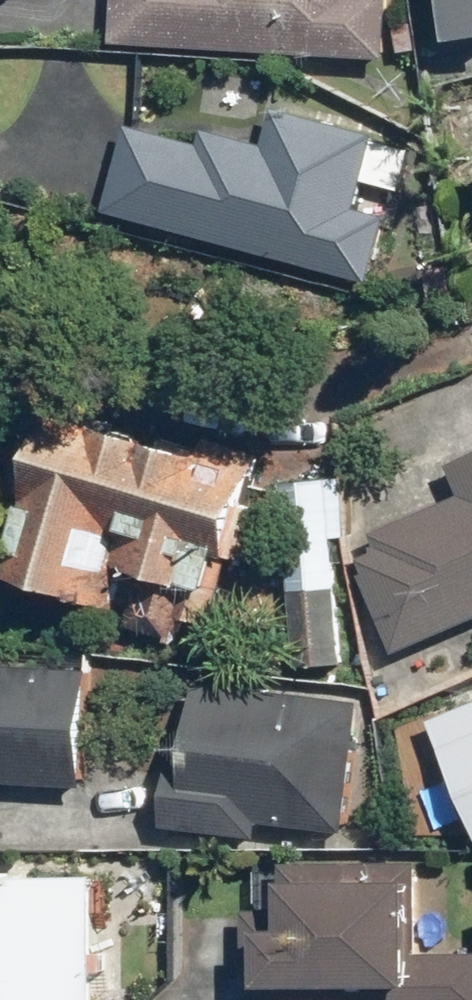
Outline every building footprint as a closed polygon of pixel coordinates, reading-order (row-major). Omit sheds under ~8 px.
[(111,42),(394,56),(397,0),(113,0),(111,42)] [(453,42),(471,39),(471,0),(448,0),(453,42)] [(205,144),(133,124),(110,211),(377,283),(395,217),(357,207),(378,133),(282,108),(272,145),(210,128),(205,144)] [(258,467),(55,409),(8,575),(120,606),(130,568),(185,583),(197,541),(234,552),(258,467)] [(380,547),(357,557),(398,652),(471,621),(471,456),(450,465),(463,495),(374,533),(380,547)] [(332,479),(282,483),(295,665),(345,662),(332,479)] [(94,666),(0,663),(0,779),(90,783),(94,666)] [(191,763),(173,761),(165,827),(262,838),(264,821),(350,830),(365,700),(201,681),(191,763)] [(283,863),(283,910),(246,910),(246,957),(261,957),(261,999),(471,999),(471,950),(420,950),(421,865),(283,863)] [(0,874),(0,999),(100,999),(99,874),(0,874)]
